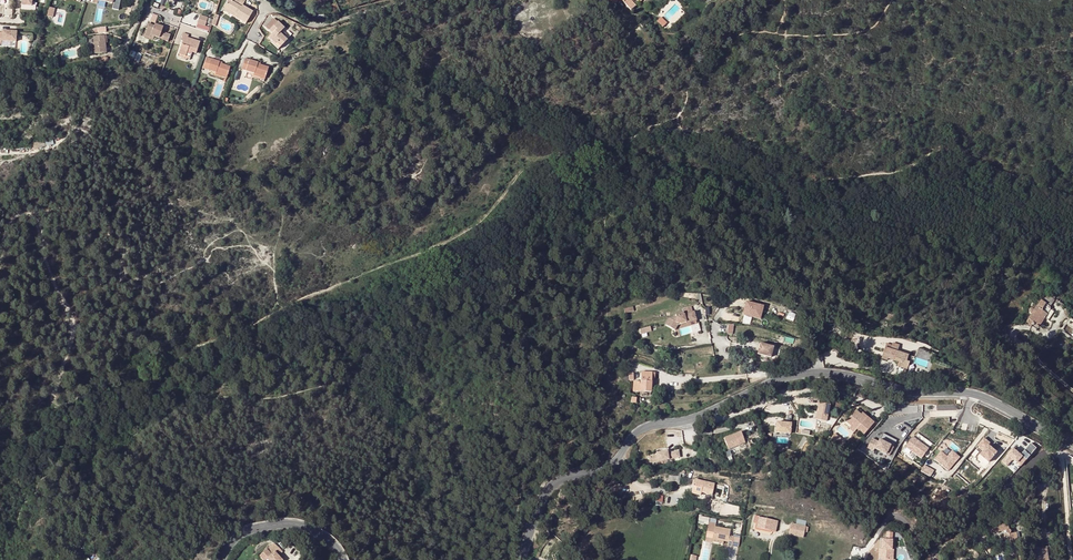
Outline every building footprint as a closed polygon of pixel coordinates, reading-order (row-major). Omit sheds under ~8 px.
[(225,6),(237,14),(235,17),(246,24),(252,12),(242,5),(244,2),(241,0),(231,0),(231,1),(230,0),(228,0),(225,6)] [(631,10),(636,6),(631,0),(622,0),(631,10)] [(53,17),(55,8),(49,6),(47,15),(53,17)] [(223,10),(235,17),(237,14),(225,6),(223,10)] [(155,23),(158,15),(152,13),(150,21),(155,23)] [(200,14),(197,23),(205,26),(208,17),(200,14)] [(667,23),(661,17),(657,21),(663,27),(667,23)] [(268,37),(273,42),(275,44),(276,43),(280,47),(286,40),(283,37),(279,33),(281,31),(284,28),(277,22),(269,30),(272,33),(268,37)] [(148,24),(144,35),(150,37),(151,35),(154,36),(158,38),(159,35),(163,37),(163,39),(168,41),(170,35),(165,33),(164,34),(160,33),(162,27),(157,25),(156,28),(153,27),(154,26),(148,24)] [(3,30),(3,32),(0,32),(0,43),(3,44),(3,39),(17,40),(18,31),(3,30)] [(183,33),(180,40),(183,41),(186,42),(185,46),(182,45),(181,45),(178,53),(185,56),(186,53),(187,50),(192,51),(196,53),(199,41),(187,38),(188,35),(183,33)] [(103,42),(103,36),(94,37),(94,43),(92,43),(93,54),(105,53),(106,52),(105,41),(103,42)] [(227,66),(222,64),(219,63),(219,61),(207,57),(203,68),(215,72),(227,76),(227,74),(230,66),(228,65),(227,66)] [(241,69),(254,73),(265,77),(268,67),(260,65),(257,64),(257,62),(245,58),(241,69)] [(1054,302),(1052,300),(1046,295),(1040,303),(1034,311),(1033,310),(1032,310),(1030,310),(1029,311),(1029,312),(1029,313),(1031,315),(1026,322),(1031,326),(1033,326),(1033,325),(1034,325),(1034,324),(1034,323),(1034,322),(1039,325),(1051,308),(1050,307),(1054,302)] [(763,307),(746,302),(742,315),(760,320),(763,307)] [(674,330),(676,326),(678,324),(684,322),(685,324),(696,320),(693,312),(683,315),(683,313),(675,315),(676,317),(668,319),(665,325),(674,330)] [(773,348),(759,345),(757,355),(770,358),(773,348)] [(906,363),(908,357),(897,353),(899,347),(893,345),(892,347),(886,345),(881,360),(887,362),(888,360),(889,357),(895,359),(894,362),(898,363),(897,367),(907,371),(909,364),(906,363)] [(651,392),(651,389),(651,373),(641,372),(641,383),(640,392),(651,392)] [(826,421),(830,404),(819,401),(816,419),(826,421)] [(855,430),(855,431),(856,430),(863,436),(873,423),(866,418),(865,419),(860,414),(855,410),(845,422),(850,426),(855,430)] [(776,421),(776,432),(791,433),(791,421),(776,421)] [(724,439),(728,450),(745,443),(741,432),(724,439)] [(834,434),(830,438),(841,447),(845,443),(834,434)] [(895,441),(882,434),(877,443),(871,440),(866,449),(872,452),(874,449),(888,457),(895,441)] [(905,447),(921,459),(928,449),(912,438),(905,447)] [(980,455),(988,462),(997,453),(988,446),(990,443),(983,438),(977,446),(983,451),(980,455)] [(1012,449),(1001,462),(1006,466),(1011,460),(1013,460),(1020,466),(1025,460),(1026,460),(1036,448),(1030,443),(1020,455),(1012,449)] [(667,451),(657,453),(657,455),(649,456),(651,462),(680,457),(679,451),(668,453),(667,451)] [(934,460),(948,471),(959,457),(951,451),(946,457),(940,452),(934,460)] [(925,465),(922,471),(932,476),(935,469),(925,465)] [(681,478),(668,477),(668,484),(672,485),(672,484),(680,485),(681,478)] [(694,480),(692,491),(701,492),(712,495),(715,484),(694,480)] [(708,522),(709,518),(699,516),(698,523),(708,525),(708,522)] [(778,521),(759,517),(759,521),(757,528),(776,532),(778,521)] [(1009,521),(987,524),(988,532),(1004,531),(1005,545),(1011,544),(1011,547),(1016,547),(1015,534),(1010,534),(1011,533),(1011,532),(1011,531),(1010,530),(1009,521)] [(715,524),(708,522),(708,525),(706,533),(714,534),(713,539),(724,541),(728,541),(728,546),(731,547),(733,536),(729,536),(730,530),(715,527),(715,524)] [(791,524),(789,534),(803,537),(805,526),(791,524)] [(882,540),(881,550),(883,550),(882,559),(893,559),(894,550),(892,550),(892,541),(882,540)] [(270,559),(282,559),(283,559),(278,554),(282,550),(275,544),(271,548),(274,551),(267,557),(270,559)] [(705,545),(702,551),(709,553),(711,547),(705,545)] [(1034,552),(1035,559),(1051,559),(1050,550),(1034,552)]
